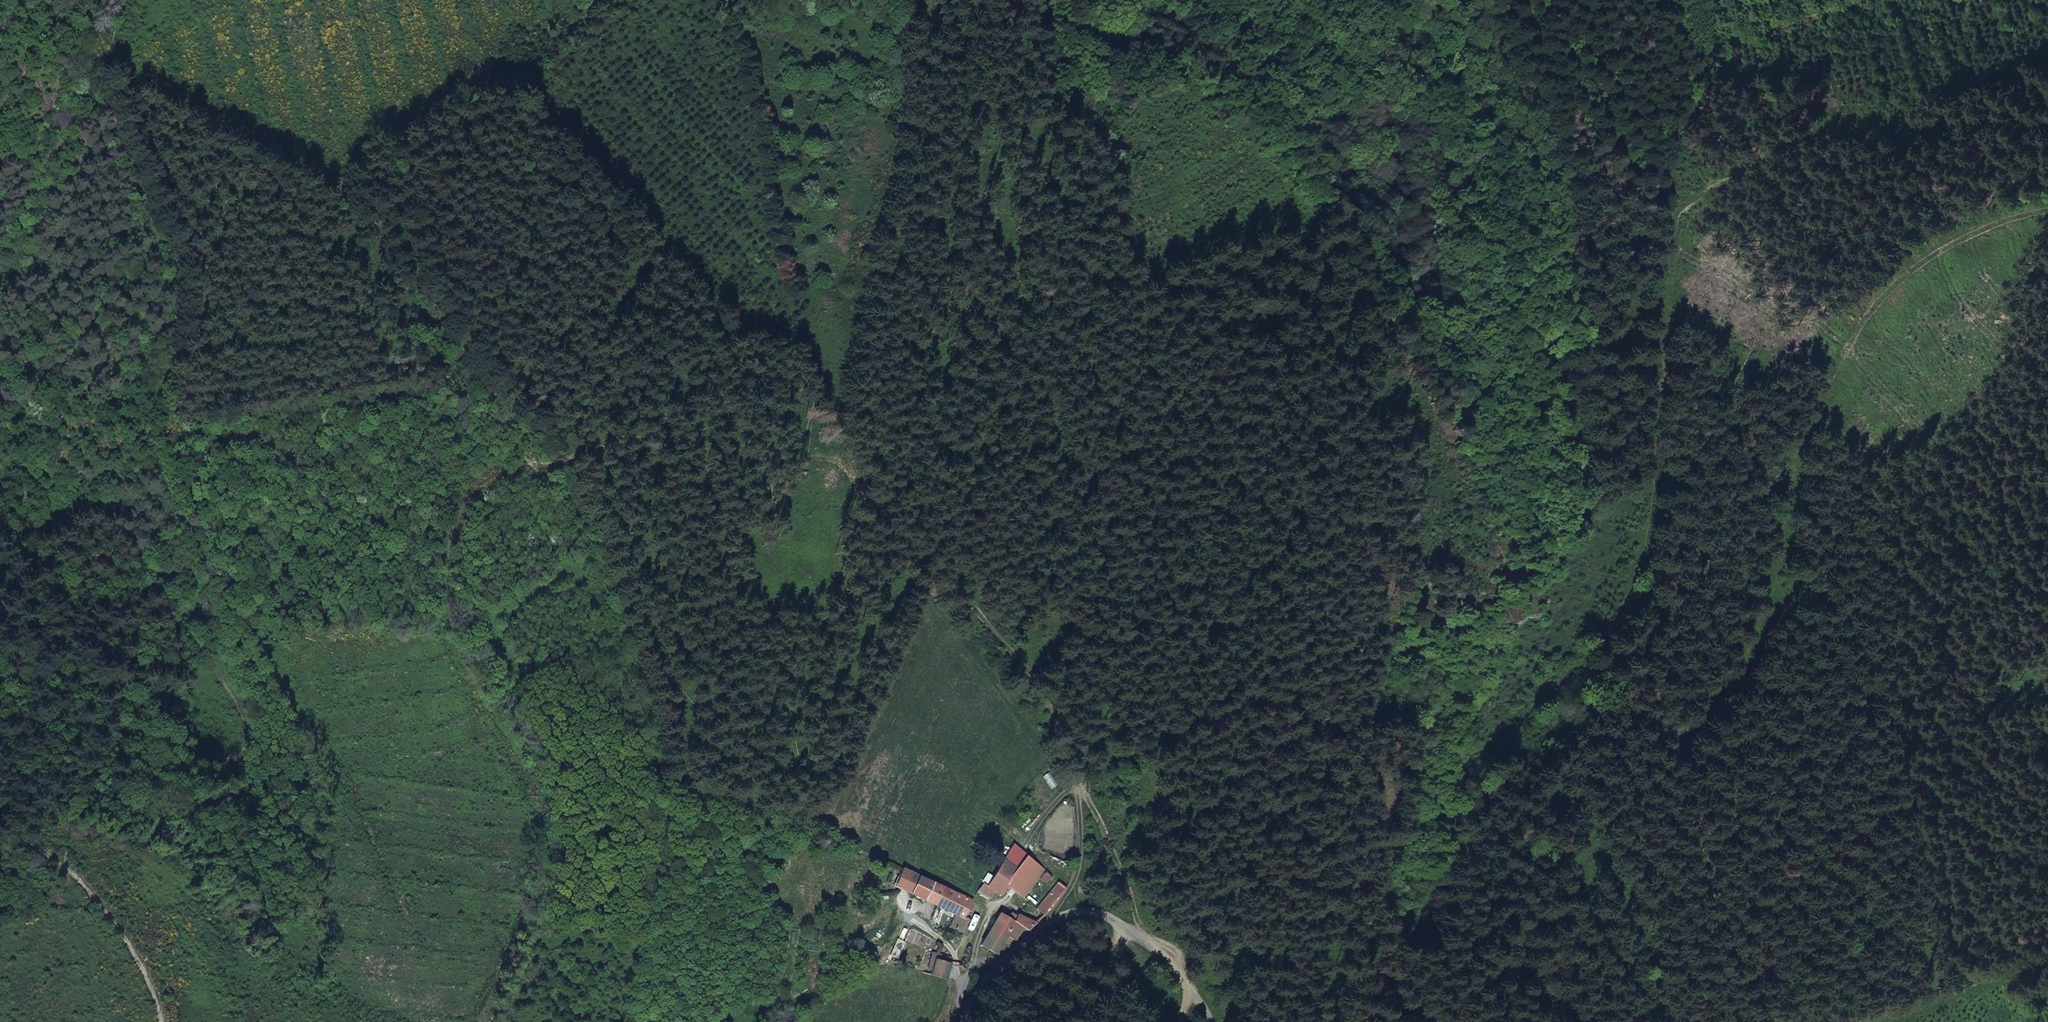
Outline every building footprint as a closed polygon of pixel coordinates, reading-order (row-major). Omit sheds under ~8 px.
[(1045,869),(1014,843),(988,886),(984,883),(979,890),(991,898),(995,892),(1001,896),(1008,885),(1024,897),(1045,869)] [(912,893),(920,875),(903,868),(895,886),(912,893)] [(974,899),(920,875),(912,893),(955,915),(949,927),(962,934),(970,919),(965,917),(974,899)] [(1046,914),(1063,889),(1057,884),(1038,910),(1046,914)] [(1013,945),(1024,926),(1029,929),(1038,918),(1022,910),(1015,921),(1001,912),(982,946),(994,954),(1002,940),(1013,945)] [(939,959),(933,974),(946,979),(952,965),(939,959)]
